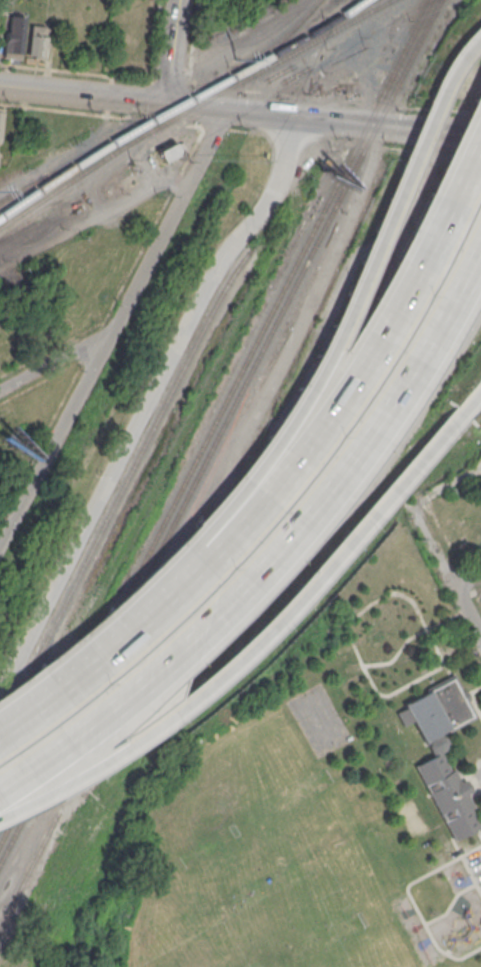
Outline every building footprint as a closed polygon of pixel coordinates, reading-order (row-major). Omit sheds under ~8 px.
[(3,52),(20,54),(24,16),(7,14),(3,52)] [(28,56),(44,57),(46,26),(29,25),(28,56)] [(162,161),(179,155),(175,144),(157,150),(162,161)] [(452,674),(474,716),(440,734),(443,736),(446,741),(444,749),(440,752),(450,771),(452,770),(459,782),(464,780),(470,790),(466,792),(473,807),(470,808),(480,827),(477,828),(453,841),(413,766),(433,755),(425,739),(423,740),(412,720),(402,726),(395,712),(405,707),(403,704),(428,691),(426,687),(452,674)]
